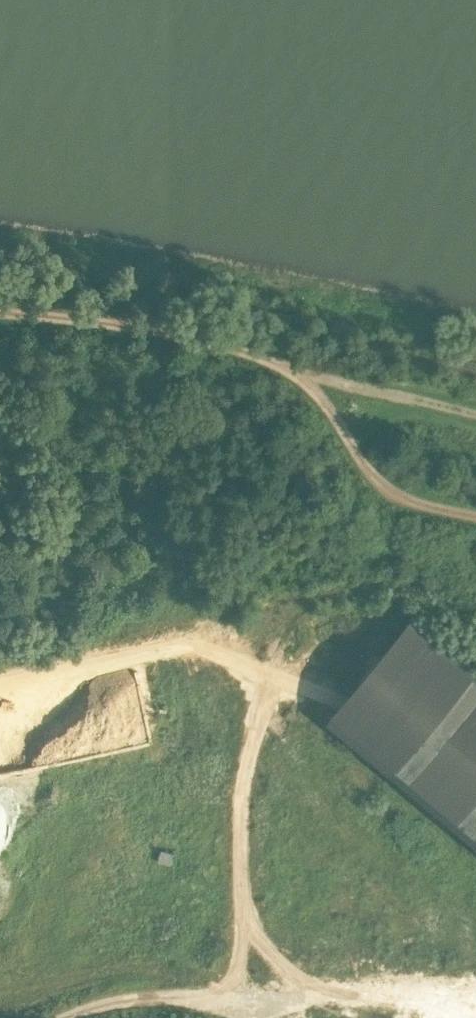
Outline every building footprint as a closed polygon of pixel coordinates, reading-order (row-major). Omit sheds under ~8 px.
[(406,616),(326,714),(403,777),(445,765),(461,778),(470,776),(475,781),(475,673),(406,616)]
